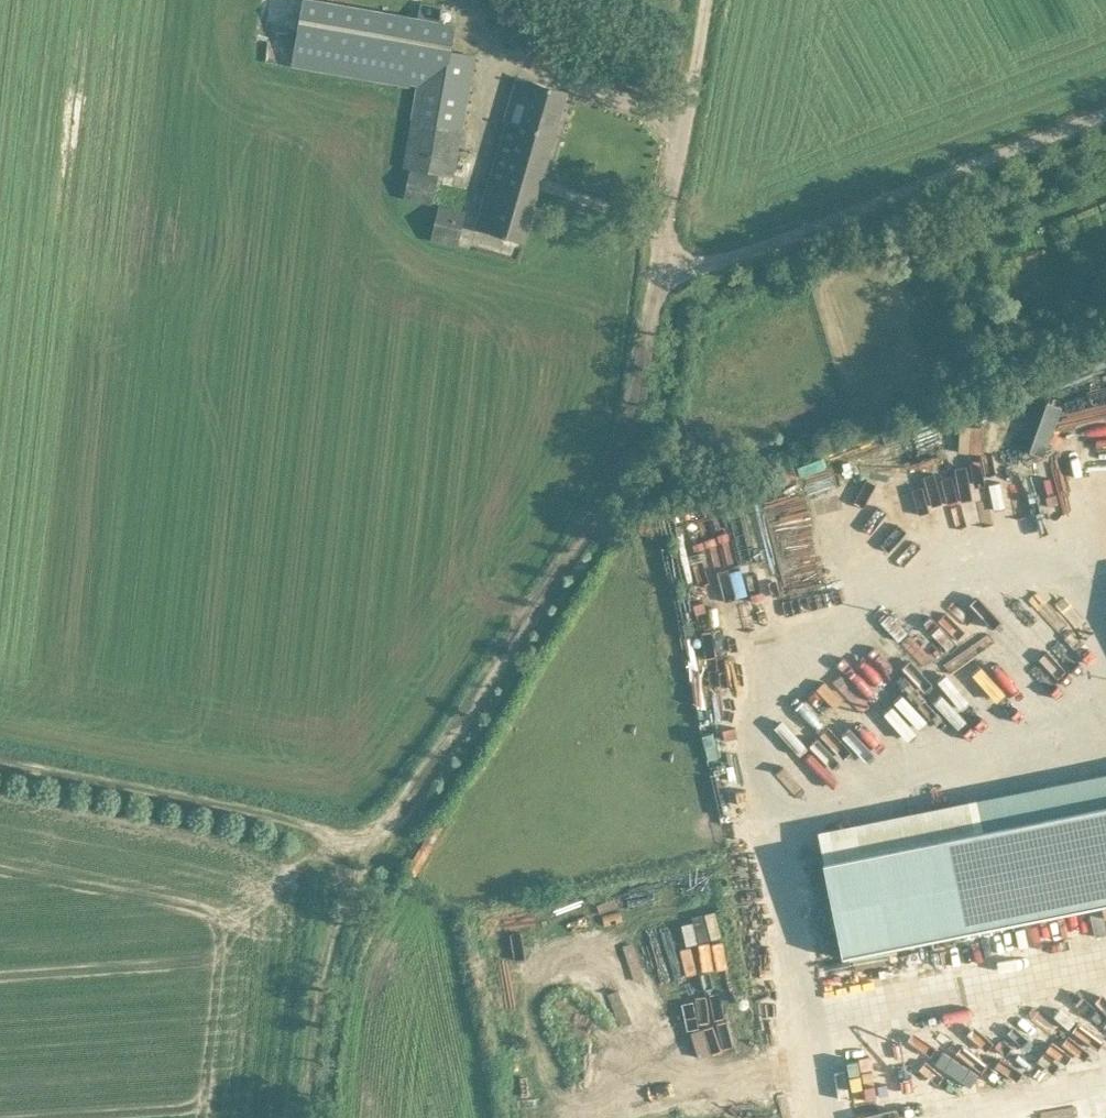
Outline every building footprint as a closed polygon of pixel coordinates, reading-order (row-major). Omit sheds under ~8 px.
[(475,55),(450,51),(455,24),(323,0),(303,0),(292,63),(409,84),(409,83),(418,85),(404,167),(454,176),(475,55)] [(524,39),(521,48),(532,52),(535,42),(524,39)] [(476,228),(503,235),(524,242),(567,92),(532,82),(532,83),(516,78),(505,117),(508,118),(476,228)] [(437,199),(432,239),(461,243),(466,202),(437,199)] [(888,613),(869,642),(889,655),(908,626),(888,613)] [(898,658),(918,683),(929,674),(909,649),(898,658)] [(824,869),(842,962),(1105,909),(1105,812),(824,869)]
